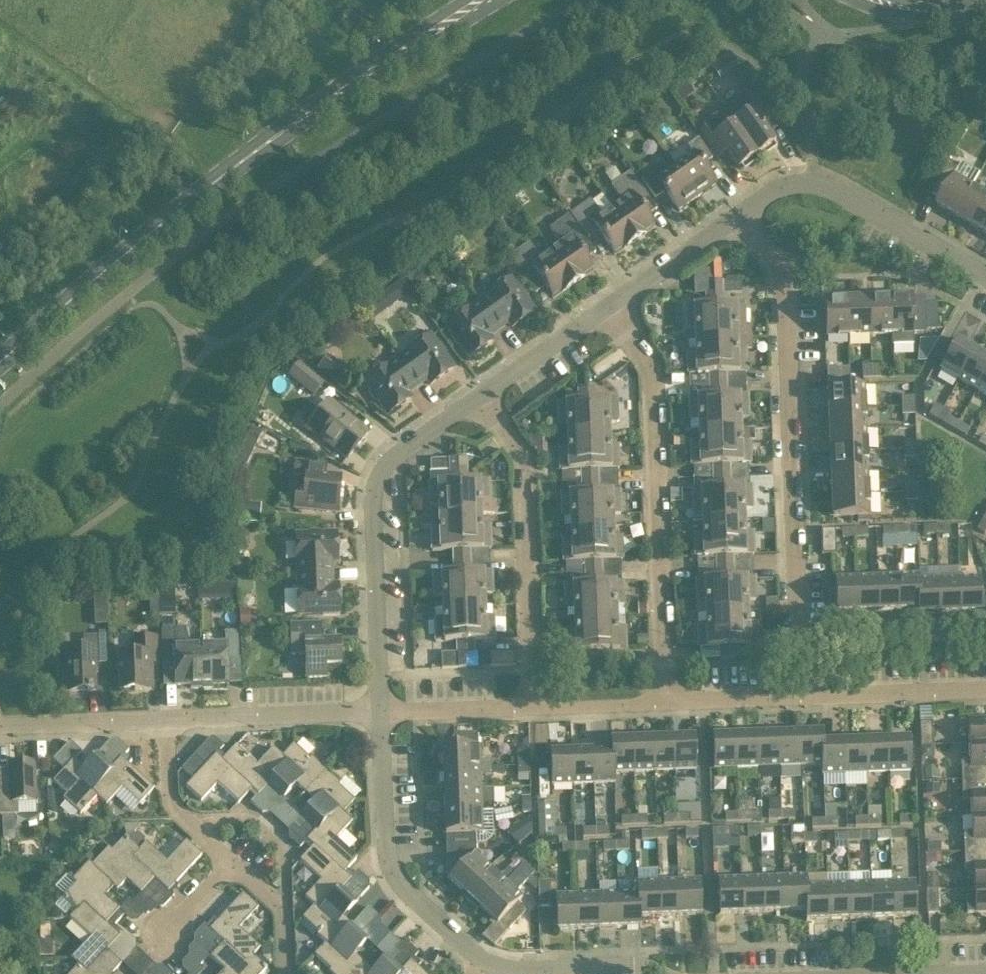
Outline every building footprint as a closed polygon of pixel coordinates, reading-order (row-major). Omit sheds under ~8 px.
[(711,67),(717,76),(736,63),(730,54),(711,67)] [(745,101),(742,95),(723,109),(757,156),(775,143),(759,120),(769,113),(755,94),(745,101)] [(703,123),(706,128),(699,133),(712,153),(722,146),(738,169),(757,156),(723,109),(703,123)] [(716,185),(702,166),(712,159),(698,139),(687,147),(692,153),(674,166),(697,198),(716,185)] [(937,206),(956,217),(974,186),(981,173),(963,161),(958,170),(947,164),(930,193),(941,199),(937,206)] [(664,173),(657,164),(648,171),(650,173),(641,179),(655,199),(665,192),(678,211),(697,198),(674,166),(664,173)] [(654,228),(637,204),(647,197),(630,172),(611,186),(621,200),(611,208),(635,242),(654,228)] [(975,228),(985,208),(985,193),(974,186),(956,217),(975,228)] [(609,208),(600,214),(591,202),(590,200),(571,214),(588,238),(598,231),(615,255),(635,242),(611,208),(609,208)] [(975,228),(985,234),(985,208),(975,228)] [(559,243),(558,244),(549,251),(573,285),(593,271),(576,247),(586,240),(568,215),(549,229),(559,243)] [(484,225),(470,233),(475,242),(489,233),(484,225)] [(573,285),(549,251),(539,258),(529,243),(510,257),(527,281),(537,275),(554,299),(573,285)] [(712,259),(713,283),(721,282),(720,259),(712,259)] [(413,289),(423,282),(416,272),(407,279),(413,289)] [(479,302),(498,330),(508,323),(512,328),(535,312),(512,279),(489,295),(489,296),(479,302)] [(722,294),(742,294),(741,282),(721,282),(713,283),(714,294),(716,340),(751,339),(750,328),(745,328),(744,305),(722,305),(722,294)] [(377,297),(386,310),(405,297),(396,284),(377,297)] [(695,341),(716,340),(714,294),(706,295),(706,306),(685,307),(686,330),(695,330),(695,341)] [(890,346),(912,345),(912,334),(913,334),(926,333),(924,303),(912,304),(912,298),(890,299),(891,335),(890,335),(890,346)] [(869,336),(890,335),(891,335),(890,299),(868,300),(869,336)] [(848,336),(846,300),(824,301),(826,337),(848,336)] [(846,300),(848,336),(869,336),(868,300),(846,300)] [(498,330),(479,302),(469,309),(446,325),(469,358),(492,342),(489,337),(498,330)] [(397,360),(417,387),(426,380),(430,385),(453,369),(430,336),(407,353),(397,360)] [(746,373),(745,351),(751,350),(751,339),(716,340),(718,386),(726,385),(725,374),(746,373)] [(710,386),(718,386),(716,340),(695,341),(696,352),(687,352),(688,375),(709,375),(710,386)] [(940,370),(958,381),(974,352),(956,341),(940,370)] [(974,352),(958,381),(976,391),(985,372),(985,358),(974,352)] [(335,382),(343,372),(324,357),(316,367),(335,382)] [(417,387),(397,360),(388,366),(365,382),(387,415),(410,399),(407,394),(417,387)] [(313,397),(324,384),(298,362),(287,376),(313,397)] [(871,380),(871,366),(861,366),(862,380),(871,380)] [(871,366),(871,380),(880,379),(879,366),(871,366)] [(828,410),(864,408),(863,386),(850,386),(849,369),(827,370),(828,410)] [(976,391),(985,397),(985,372),(976,391)] [(747,396),(726,396),(726,385),(718,386),(719,431),(740,430),(740,419),(748,419),(747,396)] [(689,398),(690,421),(690,432),(699,432),(719,431),(718,386),(710,386),(710,397),(689,398)] [(567,437),(588,436),(586,390),(578,391),(579,402),(557,403),(558,426),(567,426),(567,437)] [(588,436),(609,435),(608,424),(617,424),(616,401),(595,402),(594,390),(586,390),(588,436)] [(900,398),(901,407),(914,406),(914,397),(900,398)] [(347,459),(367,434),(329,402),(306,430),(318,439),(320,436),(347,459)] [(934,404),(928,415),(928,416),(936,421),(943,409),(934,404)] [(901,416),(915,415),(914,406),(901,407),(901,416)] [(829,431),(865,430),(864,408),(828,410),(829,431)] [(942,423),(942,424),(953,430),(958,422),(956,422),(946,416),(942,423)] [(958,422),(953,430),(965,437),(970,429),(958,422)] [(235,461),(245,466),(254,446),(261,433),(250,428),(246,436),(244,441),(235,461)] [(750,464),(749,442),(754,442),(754,430),(740,430),(719,431),(721,477),(729,476),(729,465),(750,464)] [(830,453),(866,451),(865,430),(829,431),(830,453)] [(691,466),(713,466),(713,477),(721,477),(719,431),(699,432),(699,443),(691,443),(691,466)] [(590,482),(598,481),(597,470),(619,469),(618,446),(609,446),(609,435),(588,436),(590,482)] [(582,482),(590,482),(588,436),(567,437),(568,448),(559,448),(560,472),(581,471),(582,482)] [(985,449),(985,439),(985,438),(982,436),(977,443),(977,444),(985,449)] [(903,450),(916,449),(916,440),(902,441),(903,450)] [(916,449),(903,450),(903,459),(916,458),(916,449)] [(831,474),(867,473),(866,451),(830,453),(831,474)] [(439,517),(460,516),(458,471),(458,459),(430,460),(430,472),(450,471),(450,482),(429,483),(430,506),(438,506),(439,517)] [(294,498),(292,508),(316,512),(337,514),(340,480),(318,477),(319,465),(295,462),(294,475),(305,476),(303,499),(294,498)] [(460,516),(480,515),(480,504),(488,504),(488,481),(466,482),(466,470),(458,471),(460,516)] [(832,496),(868,494),(867,473),(831,474),(832,496)] [(730,488),(729,476),(721,477),(723,522),(744,521),(743,510),(752,510),(751,487),(730,488)] [(702,523),(723,522),(721,477),(713,477),(714,488),(692,489),(693,512),(702,512),(702,523)] [(619,492),(598,493),(598,481),(590,482),(591,527),(612,526),(612,515),(620,515),(619,492)] [(571,528),(591,527),(590,482),(582,482),(582,493),(561,494),(562,517),(570,517),(571,528)] [(918,493),(917,483),(904,484),(904,493),(918,493)] [(671,503),(682,503),(682,490),(671,490),(671,503)] [(905,502),(918,502),(918,493),(904,493),(905,502)] [(868,494),(832,496),(833,518),(868,517),(868,494)] [(260,503),(238,501),(236,523),(258,524),(260,503)] [(461,562),(469,561),(469,550),(490,549),(489,526),(481,527),(480,515),(460,516),(461,562)] [(453,562),(461,562),(460,516),(439,517),(439,528),(431,529),(432,552),(453,551),(453,562)] [(982,519),(976,530),(984,535),(985,531),(985,521),(982,519)] [(725,568),(733,567),(732,556),(753,555),(753,532),(744,532),(744,521),(723,522),(725,568)] [(717,568),(725,568),(723,522),(702,523),(703,534),(694,534),(695,558),(716,557),(717,568)] [(949,534),(949,526),(949,525),(936,526),(936,535),(949,534)] [(593,573),(601,572),(601,561),(622,560),(621,537),(613,537),(612,526),(591,527),(593,573)] [(936,535),(936,526),(922,526),(922,536),(936,535)] [(585,573),(593,573),(591,527),(571,528),(571,539),(563,539),(564,563),(585,562),(585,573)] [(895,536),(895,527),(882,528),(882,537),(895,536)] [(895,527),(895,536),(909,536),(908,527),(895,527)] [(234,529),(235,545),(248,544),(247,528),(236,529),(234,529)] [(854,529),(854,538),(868,538),(867,528),(854,529)] [(854,538),(854,529),(841,529),(841,539),(854,538)] [(821,555),(828,555),(836,555),(835,530),(821,530),(821,555)] [(297,575),(331,574),(331,562),(337,562),(336,534),(296,535),(297,563),(297,575)] [(236,561),(237,574),(249,573),(248,560),(236,561)] [(463,607),(484,607),(484,595),(492,595),(491,572),(470,573),(469,561),(461,562),(463,607)] [(443,608),(463,607),(461,562),(453,562),(454,573),(433,574),(434,597),(442,597),(443,608)] [(726,613),(747,612),(747,601),(755,601),(754,578),(733,579),(733,567),(725,568),(726,613)] [(706,614),(726,613),(725,568),(717,568),(717,579),(696,580),(697,603),(705,603),(706,614)] [(595,618),(616,618),(615,606),(624,606),(623,583),(602,584),(601,572),(593,573),(595,618)] [(574,619),(595,618),(593,573),(585,573),(586,584),(564,585),(565,608),(574,608),(574,619)] [(331,574),(297,575),(298,587),(299,615),(339,614),(338,586),(332,586),(331,574)] [(238,593),(252,592),(250,577),(237,578),(237,582),(238,593)] [(897,578),(898,611),(917,610),(918,615),(919,615),(917,577),(897,578)] [(917,577),(919,615),(939,614),(938,581),(919,582),(919,577),(917,577)] [(856,579),(857,612),(878,612),(876,578),(856,579)] [(876,578),(878,612),(898,611),(897,578),(876,578)] [(857,612),(856,579),(835,580),(836,613),(857,612)] [(960,613),(985,612),(985,599),(980,600),(980,579),(958,580),(960,613)] [(938,581),(939,614),(960,613),(958,580),(938,581)] [(159,606),(160,615),(163,615),(175,615),(174,584),(159,584),(159,606)] [(225,591),(225,600),(237,600),(237,589),(237,584),(199,584),(199,589),(199,591),(225,591)] [(94,626),(106,625),(105,590),(93,591),(94,626)] [(639,599),(640,615),(648,615),(647,599),(639,599)] [(466,669),(465,653),(463,607),(443,608),(443,619),(435,620),(435,643),(457,642),(457,653),(441,654),(441,670),(466,669)] [(473,641),(494,640),(493,617),(484,618),(484,607),(463,607),(465,653),(466,669),(487,667),(486,652),(473,653),(473,641)] [(240,627),(249,626),(248,608),(239,609),(240,627)] [(726,613),(728,659),(736,659),(736,647),(757,646),(756,623),(748,624),(747,612),(726,613)] [(726,613),(706,614),(706,625),(698,625),(699,649),(720,648),(720,659),(728,659),(726,613)] [(595,618),(574,619),(575,630),(566,630),(567,654),(588,653),(589,664),(597,664),(595,618)] [(595,618),(597,664),(605,664),(604,652),(626,651),(625,628),(616,629),(616,618),(595,618)] [(174,630),(173,620),(161,620),(162,663),(174,663),(175,687),(190,686),(190,689),(201,689),(200,646),(188,646),(184,629),(174,630)] [(341,665),(340,641),(315,642),(314,630),(290,631),(291,655),(305,655),(306,680),(325,679),(324,666),(341,665)] [(227,685),(226,661),(238,660),(237,633),(225,633),(225,645),(200,646),(201,689),(212,688),(212,686),(227,685)] [(649,645),(648,634),(639,634),(639,646),(649,645)] [(66,651),(68,694),(96,693),(95,665),(107,664),(106,636),(83,637),(84,651),(66,651)] [(119,656),(119,664),(120,692),(148,691),(147,664),(159,664),(158,639),(133,640),(134,655),(119,656)] [(490,667),(514,666),(514,652),(489,653),(490,667)] [(985,744),(985,720),(959,721),(960,737),(968,737),(969,745),(985,744)] [(920,747),(932,746),(931,722),(919,722),(920,747)] [(460,735),(459,727),(452,728),(452,737),(443,747),(442,747),(443,769),(492,768),(491,760),(479,760),(479,746),(476,746),(476,734),(460,735)] [(799,734),(801,767),(821,766),(821,776),(823,776),(821,733),(799,734)] [(821,733),(823,776),(844,775),(843,742),(823,743),(822,733),(821,733)] [(778,735),(779,768),(801,767),(799,734),(778,735)] [(735,736),(736,769),(757,768),(756,735),(735,736)] [(756,735),(757,768),(779,768),(778,735),(756,735)] [(736,769),(735,736),(712,737),(713,770),(736,769)] [(673,739),(674,772),(695,771),(694,738),(673,739)] [(192,780),(185,788),(201,802),(217,785),(238,804),(251,790),(252,789),(222,761),(216,755),(223,748),(214,739),(210,739),(181,770),(192,780)] [(632,740),(633,773),(654,772),(653,739),(632,740)] [(653,739),(654,772),(674,772),(673,739),(653,739)] [(886,740),(888,773),(910,773),(909,739),(886,740)] [(612,741),(613,784),(615,784),(614,774),(633,773),(632,740),(612,741)] [(865,741),(866,774),(888,773),(886,740),(865,741)] [(105,747),(111,752),(102,761),(111,770),(91,791),(97,797),(106,806),(122,788),(140,805),(154,789),(121,759),(129,751),(117,741),(110,741),(105,747)] [(348,748),(355,755),(361,748),(354,741),(348,748)] [(592,752),(593,785),(613,784),(612,741),(610,741),(611,751),(592,752)] [(843,742),(844,775),(866,774),(865,741),(843,742)] [(111,752),(105,747),(84,770),(74,761),(81,753),(71,744),(68,744),(52,761),(64,771),(53,783),(67,795),(63,799),(80,815),(97,797),(91,791),(111,770),(102,761),(111,752)] [(985,780),(985,744),(969,745),(969,761),(961,762),(961,781),(985,780)] [(328,767),(323,762),(320,766),(311,758),(309,760),(293,745),(282,757),(282,758),(288,763),(268,785),(277,793),(268,803),(274,808),(295,785),(305,794),(325,771),(328,767)] [(222,761),(252,789),(251,790),(257,795),(250,803),(262,814),(269,814),(274,808),(268,803),(277,793),(268,785),(288,763),(282,758),(282,757),(273,749),(257,766),(236,746),(222,761)] [(518,775),(530,774),(529,752),(517,752),(518,775)] [(572,786),(571,752),(550,753),(551,786),(572,786)] [(571,752),(572,786),(593,785),(592,752),(571,752)] [(36,803),(34,763),(9,764),(9,770),(0,770),(0,817),(2,816),(14,816),(18,816),(18,804),(36,803)] [(937,767),(924,767),(925,779),(938,779),(937,767)] [(444,791),(480,790),(480,776),(492,775),(492,768),(443,769),(444,791)] [(359,793),(345,780),(340,785),(325,771),(305,794),(315,803),(293,826),(299,831),(308,822),(316,830),(336,808),(342,814),(343,814),(354,801),(352,800),(359,793)] [(528,778),(517,778),(517,789),(529,788),(528,778)] [(985,816),(985,780),(961,781),(962,801),(971,801),(971,817),(985,816)] [(925,792),(939,792),(939,784),(925,784),(925,792)] [(480,790),(444,791),(444,813),(481,811),(481,812),(493,811),(492,789),(480,790)] [(521,806),(531,804),(530,797),(521,798),(521,806)] [(531,804),(521,806),(521,813),(531,813),(531,804)] [(675,804),(676,816),(679,815),(689,815),(689,804),(675,804)] [(537,806),(539,833),(539,839),(551,838),(550,805),(537,806)] [(823,807),(823,819),(811,820),(811,829),(825,828),(824,806),(823,807)] [(835,819),(835,806),(824,806),(825,828),(837,828),(837,819),(835,819)] [(313,847),(313,846),(343,874),(344,874),(357,859),(336,839),(352,822),(343,814),(342,814),(336,808),(316,830),(308,822),(299,831),(293,826),(288,832),(288,838),(300,849),(307,841),(313,847)] [(481,811),(444,813),(446,847),(476,846),(476,843),(484,842),(488,840),(491,838),(493,835),(494,831),(493,811),(481,812),(481,811)] [(781,820),(781,811),(768,812),(768,821),(781,820)] [(781,811),(781,820),(794,820),(794,811),(781,811)] [(738,813),(738,822),(751,822),(751,812),(738,813)] [(738,822),(738,813),(724,814),(725,823),(738,822)] [(676,816),(676,824),(689,824),(689,815),(679,815),(676,816)] [(635,817),(635,826),(647,825),(647,816),(635,817)] [(676,824),(676,816),(663,816),(663,825),(676,824)] [(899,826),(912,825),(911,816),(898,817),(899,826)] [(985,852),(985,816),(971,817),(972,833),(963,833),(964,853),(985,852)] [(530,817),(505,832),(515,846),(530,834),(530,817)] [(635,826),(635,817),(620,817),(621,826),(635,826)] [(868,818),(868,827),(881,826),(880,817),(868,818)] [(868,827),(868,818),(854,818),(854,827),(868,827)] [(760,836),(760,827),(746,827),(747,837),(760,836)] [(760,827),(760,836),(773,836),(773,827),(760,827)] [(802,827),(790,827),(790,845),(804,844),(803,835),(802,835),(802,827)] [(595,837),(594,828),(582,829),(582,838),(595,837)] [(594,828),(595,837),(608,837),(608,828),(594,828)] [(716,838),(729,837),(728,828),(715,829),(716,838)] [(553,839),(557,839),(557,845),(561,844),(561,853),(575,853),(575,844),(565,844),(565,838),(566,838),(566,829),(553,830),(553,839)] [(685,839),(698,839),(698,830),(684,830),(685,839)] [(656,840),(656,831),(641,832),(641,841),(656,840)] [(656,831),(656,840),(667,840),(667,831),(656,831)] [(890,832),(890,841),(903,840),(903,831),(890,832)] [(144,840),(135,832),(128,840),(137,848),(144,840)] [(890,841),(890,832),(876,832),(877,841),(890,841)] [(847,843),(846,833),(833,834),(833,843),(847,843)] [(846,833),(847,843),(860,842),(860,833),(846,833)] [(803,835),(804,844),(817,843),(816,835),(803,835)] [(92,866),(114,887),(113,888),(117,891),(126,881),(149,902),(155,896),(145,888),(151,882),(130,862),(140,851),(139,851),(125,838),(112,852),(108,848),(97,861),(92,866)] [(139,851),(140,851),(130,862),(151,882),(145,888),(155,896),(149,902),(156,908),(163,908),(174,897),(169,892),(201,856),(186,842),(167,863),(146,843),(139,851)] [(615,843),(616,851),(628,851),(628,842),(615,843)] [(926,852),(940,851),(940,842),(926,843),(926,852)] [(616,851),(615,843),(602,843),(602,852),(616,851)] [(575,862),(588,861),(587,844),(575,844),(575,853),(575,862)] [(314,907),(314,906),(320,912),(340,890),(349,899),(358,889),(363,895),(369,889),(369,882),(357,871),(350,879),(344,874),(343,874),(313,846),(313,847),(299,861),(321,881),(305,898),(314,907)] [(476,846),(446,847),(446,860),(447,876),(447,878),(449,880),(465,895),(490,868),(484,862),(474,853),(476,851),(476,846)] [(535,848),(525,848),(526,860),(535,860),(535,848)] [(985,888),(985,852),(964,853),(965,873),(973,873),(974,889),(985,888)] [(80,854),(73,861),(83,869),(89,863),(84,859),(80,854)] [(89,854),(84,859),(89,863),(92,866),(97,861),(89,854)] [(76,912),(83,904),(111,930),(111,929),(125,915),(105,897),(113,888),(114,887),(92,866),(89,863),(83,869),(71,881),(75,884),(62,899),(76,912)] [(522,864),(514,873),(508,868),(500,877),(490,868),(465,895),(471,901),(469,903),(476,909),(478,907),(481,910),(506,883),(523,865),(522,864)] [(532,875),(533,874),(523,865),(506,883),(481,910),(506,933),(526,911),(517,903),(522,898),(516,892),(524,883),(531,890),(536,890),(536,875),(532,875)] [(926,890),(938,890),(937,876),(925,876),(926,890)] [(807,921),(805,878),(783,879),(785,912),(805,911),(805,921),(807,921)] [(828,920),(827,887),(807,888),(806,878),(805,878),(807,921),(828,920)] [(785,912),(783,879),(762,880),(763,913),(785,912)] [(763,913),(762,880),(740,881),(741,914),(763,913)] [(741,914),(740,881),(718,881),(719,914),(741,914)] [(550,908),(548,882),(537,883),(538,908),(550,908)] [(678,883),(680,916),(701,915),(700,882),(678,883)] [(659,917),(658,883),(637,884),(639,927),(640,927),(640,917),(659,917)] [(680,916),(678,883),(658,883),(659,917),(680,916)] [(639,927),(637,884),(636,884),(637,894),(617,895),(619,928),(639,927)] [(892,885),(893,918),(915,917),(914,884),(892,885)] [(871,919),(870,885),(848,886),(850,919),(871,919)] [(893,918),(892,885),(870,885),(871,919),(893,918)] [(850,919),(848,886),(827,887),(828,920),(850,919)] [(985,913),(985,888),(974,889),(974,897),(966,897),(966,914),(985,913)] [(325,943),(326,943),(331,948),(351,927),(361,935),(369,926),(370,927),(378,918),(368,908),(351,926),(342,918),(363,895),(358,889),(349,899),(340,890),(320,912),(314,906),(314,907),(302,919),(304,921),(300,926),(312,937),(316,932),(318,934),(317,936),(325,943)] [(927,915),(939,914),(938,890),(926,890),(927,915)] [(201,950),(206,944),(215,952),(224,943),(245,963),(252,955),(253,956),(260,948),(239,929),(258,909),(243,894),(210,930),(204,925),(193,936),(194,943),(201,950)] [(619,928),(617,895),(597,896),(598,929),(619,928)] [(598,929),(597,896),(577,897),(578,930),(598,929)] [(578,930),(577,897),(555,897),(557,930),(578,930)] [(78,966),(86,973),(106,951),(115,960),(124,951),(130,956),(136,949),(136,942),(124,931),(119,937),(111,929),(111,930),(83,904),(76,912),(69,919),(90,939),(70,959),(78,966)] [(363,963),(354,955),(375,931),(370,927),(369,926),(361,935),(351,927),(331,948),(326,943),(325,943),(314,956),(330,971),(328,972),(330,973),(354,973),(363,963)] [(39,957),(39,958),(51,957),(51,951),(47,951),(46,943),(39,943),(39,957)] [(267,969),(253,956),(252,955),(245,963),(224,943),(215,952),(206,944),(201,950),(224,971),(221,973),(262,973),(267,969)] [(411,962),(418,954),(406,943),(400,944),(394,949),(400,955),(392,964),(401,972),(399,973),(424,973),(411,962)] [(270,948),(262,949),(262,956),(271,955),(270,948)] [(401,972),(392,964),(400,955),(394,949),(373,972),(363,963),(354,973),(399,973),(401,972)] [(130,956),(124,951),(115,960),(106,951),(86,973),(78,966),(71,973),(112,973),(130,956)]
